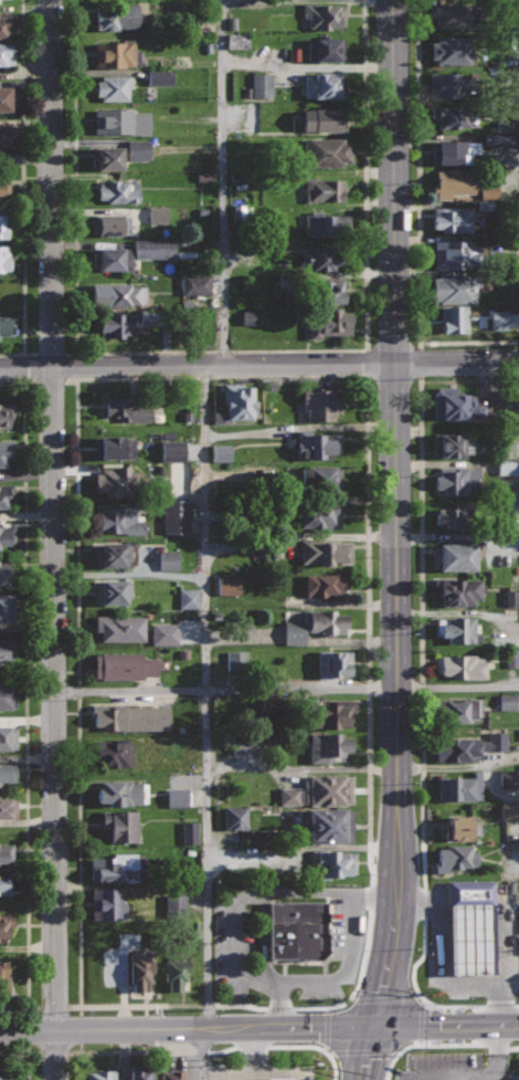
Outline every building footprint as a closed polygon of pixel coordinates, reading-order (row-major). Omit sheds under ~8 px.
[(346,3),(304,2),(304,18),(309,18),(309,27),(345,28),(346,3)] [(139,3),(97,3),(97,29),(139,28),(139,3)] [(470,3),(434,4),(434,18),(437,18),(437,28),(478,27),(478,8),(470,8),(470,3)] [(0,12),(0,38),(9,38),(9,28),(14,28),(13,11),(0,12)] [(247,50),(248,35),(227,35),(227,49),(247,50)] [(470,35),(436,36),(436,41),(431,42),(431,59),(436,59),(436,64),(472,63),(470,35)] [(340,38),(308,38),(308,60),(340,60),(340,38)] [(136,39),(118,39),(118,42),(97,42),(98,66),(142,66),(142,51),(136,51),(136,39)] [(0,41),(0,65),(17,64),(15,41),(0,41)] [(172,71),(148,71),(148,86),(172,86),(172,71)] [(340,72),(304,72),(304,97),(339,97),(340,72)] [(462,72),(430,73),(430,97),(460,96),(460,93),(469,93),(469,75),(462,75),(462,72)] [(134,73),(102,74),(102,80),(96,80),(97,95),(100,95),(100,99),(129,98),(129,88),(134,88),(134,73)] [(271,99),(272,74),(251,74),(250,98),(271,99)] [(0,86),(0,110),(11,109),(11,108),(17,108),(17,88),(10,88),(10,86),(0,86)] [(460,105),(431,106),(431,118),(439,118),(439,128),(460,127),(460,126),(469,126),(469,109),(460,109),(460,105)] [(133,107),(95,107),(95,130),(150,130),(150,111),(133,111),(133,107)] [(340,107),(296,108),(297,123),(303,123),(303,130),(340,129),(340,107)] [(0,124),(0,146),(10,146),(9,124),(0,124)] [(511,144),(511,134),(485,135),(485,145),(511,144)] [(341,137),(304,138),(304,166),(340,165),(340,161),(350,161),(350,140),(341,140),(341,137)] [(481,139),(431,140),(432,164),(473,162),(473,153),(481,153),(481,139)] [(150,161),(149,140),(127,141),(128,161),(150,161)] [(121,145),(97,146),(97,148),(92,148),(92,166),(98,166),(98,168),(123,168),(121,145)] [(474,170),(459,170),(459,167),(447,167),(447,170),(438,170),(438,181),(433,182),(433,192),(436,192),(436,200),(452,200),(452,193),(474,193),(474,170)] [(140,181),(119,180),(119,179),(107,179),(107,181),(100,181),(100,198),(108,198),(108,201),(140,202),(140,181)] [(345,179),(306,179),(306,200),(345,200),(345,179)] [(473,207),(434,207),(434,227),(443,227),(443,231),(473,231),(473,207)] [(167,224),(167,208),(149,208),(149,224),(167,224)] [(351,213),(324,213),(324,209),(310,209),(310,213),(305,213),(305,235),(346,235),(346,224),(352,224),(351,213)] [(98,214),(98,218),(92,219),(92,232),(98,232),(98,235),(131,234),(130,213),(98,214)] [(491,245),(492,233),(477,232),(476,243),(491,245)] [(472,240),(434,240),(433,270),(479,270),(479,247),(472,247),(472,240)] [(175,258),(174,242),(134,243),(134,259),(175,258)] [(0,245),(0,270),(11,270),(10,244),(0,245)] [(133,248),(98,248),(98,251),(92,251),(92,268),(98,268),(98,270),(133,270),(133,248)] [(303,248),(303,265),(311,265),(311,271),(336,271),(336,266),(347,266),(347,248),(303,248)] [(481,272),(438,273),(439,277),(433,277),(433,301),(439,301),(439,303),(475,303),(475,286),(481,286),(481,272)] [(279,290),(290,290),(291,275),(280,275),(279,290)] [(181,296),(210,296),(210,276),(181,276),(181,296)] [(343,276),(317,279),(318,304),(346,303),(343,276)] [(131,282),(92,283),(93,301),(98,301),(99,306),(147,305),(147,285),(131,286),(131,282)] [(479,303),(433,305),(433,334),(480,333),(479,303)] [(338,306),(304,307),(305,335),(351,334),(350,312),(338,313),(338,306)] [(189,311),(190,335),(212,334),(211,310),(189,311)] [(508,311),(491,312),(491,329),(508,329),(508,311)] [(262,312),(242,312),(242,326),(262,326),(262,312)] [(135,313),(110,313),(110,317),(98,317),(98,337),(135,336),(135,313)] [(0,316),(0,334),(15,334),(15,315),(0,316)] [(243,382),(223,382),(223,403),(227,403),(227,417),(252,417),(252,387),(243,387),(243,382)] [(458,387),(438,387),(433,391),(433,418),(467,417),(467,416),(483,416),(483,405),(475,405),(474,394),(458,394),(458,387)] [(333,390),(303,389),(303,409),(307,409),(307,419),(333,419),(333,390)] [(135,396),(105,397),(105,416),(120,416),(121,420),(151,419),(150,405),(135,405),(135,396)] [(0,403),(0,427),(9,427),(9,419),(13,419),(13,403),(0,403)] [(311,429),(297,429),(297,455),(329,457),(329,452),(339,452),(339,432),(311,432),(311,429)] [(473,433),(434,433),(434,457),(464,455),(464,453),(473,453),(473,433)] [(124,434),(95,434),(95,457),(135,457),(135,438),(124,438),(124,434)] [(0,440),(0,465),(4,465),(4,460),(9,459),(9,457),(14,457),(14,440),(0,440)] [(231,446),(211,445),(211,462),(231,463),(231,446)] [(161,463),(184,463),(184,447),(161,447),(161,463)] [(497,475),(517,476),(517,461),(498,461),(497,475)] [(130,465),(116,465),(116,468),(100,468),(100,472),(95,472),(95,490),(105,490),(105,495),(119,495),(119,494),(130,494),(130,489),(139,489),(139,470),(130,470),(130,465)] [(340,465),(300,465),(300,490),(339,490),(340,465)] [(480,468),(441,466),(441,475),(435,475),(435,487),(444,487),(444,492),(467,492),(467,489),(476,489),(476,476),(480,476),(480,468)] [(0,483),(0,507),(8,506),(8,501),(10,501),(10,497),(14,497),(13,483),(0,483)] [(163,532),(188,533),(189,500),(163,500),(163,532)] [(339,501),(297,502),(298,526),(321,525),(321,529),(340,528),(339,501)] [(474,503),(455,503),(455,507),(435,507),(435,523),(446,523),(446,527),(458,526),(458,523),(475,522),(474,503)] [(137,504),(100,505),(100,511),(96,511),(96,528),(106,528),(106,532),(145,532),(145,521),(137,521),(137,504)] [(9,544),(9,541),(14,541),(14,526),(0,526),(0,544),(9,544)] [(320,537),(300,537),(300,564),(318,563),(318,566),(331,566),(331,560),(339,560),(339,563),(352,563),(352,541),(320,541),(320,537)] [(485,539),(446,539),(446,543),(439,543),(439,546),(432,546),(432,567),(438,567),(438,568),(475,568),(475,556),(485,556),(485,539)] [(126,542),(95,542),(95,566),(126,566),(126,542)] [(177,551),(158,552),(159,570),(178,570),(177,551)] [(0,558),(0,586),(11,586),(10,558),(0,558)] [(337,573),(305,575),(306,597),(346,595),(346,575),(337,576),(337,573)] [(218,594),(239,594),(239,575),(217,575),(218,594)] [(481,578),(454,579),(454,577),(439,577),(441,596),(443,596),(443,606),(475,605),(475,599),(483,599),(481,578)] [(129,578),(95,579),(95,604),(129,602),(129,578)] [(197,589),(179,588),(179,608),(197,608),(197,589)] [(518,590),(505,590),(504,606),(518,606),(518,590)] [(0,594),(0,620),(19,620),(19,596),(11,596),(11,594),(0,594)] [(336,610),(304,610),(304,620),(284,620),(284,644),(307,644),(307,632),(345,632),(345,615),(336,615),(336,610)] [(145,617),(114,617),(114,615),(95,615),(95,630),(102,630),(102,640),(145,640),(145,617)] [(475,617),(453,617),(453,618),(435,618),(435,633),(441,633),(441,638),(448,637),(448,642),(475,642),(475,617)] [(152,645),(178,645),(178,623),(151,624),(152,645)] [(0,639),(0,660),(14,660),(14,639),(0,639)] [(506,667),(517,667),(518,650),(507,649),(506,667)] [(351,650),(319,650),(319,678),(329,678),(329,675),(352,674),(351,650)] [(226,651),(226,670),(247,669),(246,651),(226,651)] [(141,652),(95,652),(95,677),(144,678),(144,674),(156,674),(157,658),(141,658),(141,652)] [(476,654),(435,656),(435,674),(452,674),(452,678),(487,677),(487,661),(484,661),(484,656),(476,657),(476,654)] [(0,686),(0,706),(14,705),(14,686),(0,686)] [(500,709),(516,710),(517,694),(500,693),(500,709)] [(484,698),(462,698),(462,701),(447,701),(447,699),(439,699),(439,717),(449,717),(449,722),(469,722),(469,719),(478,719),(478,716),(484,716),(484,698)] [(358,699),(329,699),(329,703),(308,703),(308,726),(350,726),(350,713),(358,713),(358,699)] [(170,704),(92,704),(93,725),(105,725),(105,730),(170,730),(170,704)] [(0,725),(0,749),(17,748),(17,725),(0,725)] [(340,732),(309,732),(309,761),(332,761),(332,754),(346,755),(346,751),(350,751),(350,737),(340,737),(340,732)] [(481,737),(446,737),(446,743),(437,743),(437,759),(473,759),(473,755),(481,755),(481,749),(506,749),(506,732),(490,732),(490,740),(481,740),(481,737)] [(128,737),(94,737),(94,768),(135,768),(135,743),(128,743),(128,737)] [(232,753),(260,753),(260,737),(233,737),(232,753)] [(15,783),(15,763),(0,762),(0,783),(15,783)] [(499,770),(498,787),(518,787),(518,770),(499,770)] [(352,775),(309,775),(309,779),(305,779),(305,787),(279,787),(278,804),(345,804),(345,801),(352,801),(352,775)] [(476,776),(438,777),(438,800),(483,800),(483,783),(476,783),(476,776)] [(133,779),(99,780),(99,800),(108,800),(108,805),(134,805),(134,803),(148,803),(147,782),(133,782),(133,779)] [(167,806),(187,807),(188,789),(168,788),(167,806)] [(17,816),(17,799),(11,799),(11,797),(0,797),(0,816),(17,816)] [(500,803),(500,820),(518,820),(518,804),(500,803)] [(246,806),(224,807),(225,830),(247,829),(246,806)] [(352,808),(305,808),(306,842),(353,841),(352,808)] [(138,811),(102,811),(102,828),(110,828),(110,842),(138,841),(138,811)] [(472,816),(449,816),(449,825),(445,825),(445,839),(472,839),(472,833),(480,833),(480,821),(472,821),(472,816)] [(182,844),(199,844),(198,821),(182,822),(182,844)] [(6,862),(6,859),(12,859),(12,843),(0,843),(0,862),(6,862)] [(473,843),(448,845),(448,848),(438,848),(438,860),(435,860),(435,872),(449,872),(449,868),(477,867),(477,851),(473,851),(473,843)] [(328,849),(310,850),(311,881),(330,881),(330,877),(356,877),(354,851),(328,852),(328,849)] [(138,852),(113,852),(113,856),(91,857),(92,880),(117,879),(117,881),(147,880),(146,854),(138,856),(138,852)] [(0,875),(0,895),(13,894),(13,877),(9,878),(8,875),(0,875)] [(498,905),(498,880),(452,880),(452,905),(498,905)] [(121,888),(92,889),(93,919),(126,918),(125,902),(121,902),(121,888)] [(184,895),(165,894),(165,914),(184,914),(184,895)] [(329,898),(266,899),(266,960),(320,960),(330,951),(329,898)] [(454,903),(455,974),(500,974),(499,903),(454,903)] [(0,912),(0,936),(9,936),(8,912),(0,912)] [(153,951),(129,952),(130,982),(134,982),(134,990),(151,989),(150,972),(155,972),(153,951)] [(190,953),(163,954),(165,981),(169,979),(169,989),(191,988),(190,953)] [(9,994),(0,994),(0,961),(8,961),(9,994)] [(130,1079),(158,1079),(158,1065),(130,1065),(130,1079)] [(88,1070),(88,1079),(115,1079),(115,1070),(88,1070)] [(161,1070),(161,1079),(184,1079),(184,1070),(161,1070)]
